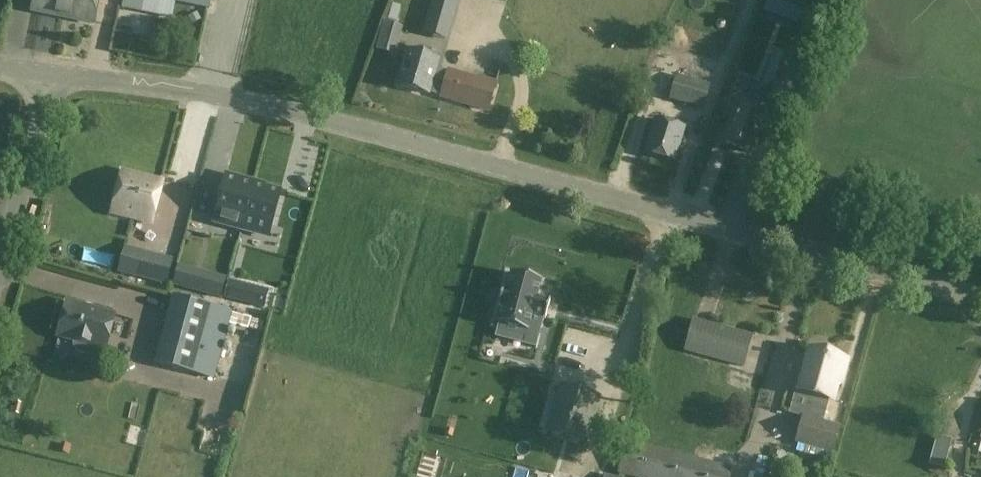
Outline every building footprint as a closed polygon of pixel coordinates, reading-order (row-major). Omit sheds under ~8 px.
[(66,0),(34,0),(32,12),(63,18),(66,0)] [(63,18),(94,25),(99,0),(66,0),(63,18)] [(209,10),(211,0),(161,0),(209,10)] [(455,0),(433,0),(428,17),(448,23),(455,0)] [(783,33),(794,36),(801,13),(791,9),(783,33)] [(428,94),(429,91),(436,67),(438,61),(407,52),(398,86),(428,94)] [(799,69),(791,66),(793,60),(775,53),(761,89),(770,92),(768,98),(786,105),(799,69)] [(700,82),(704,69),(670,60),(666,73),(700,82)] [(436,67),(429,91),(442,95),(441,97),(488,111),(496,83),(477,77),(476,79),(436,67)] [(676,76),(669,99),(701,109),(708,87),(676,76)] [(768,113),(746,104),(751,91),(743,88),(723,142),(752,153),(768,113)] [(675,162),(685,128),(655,119),(645,153),(675,162)] [(293,189),(299,161),(250,150),(252,142),(218,134),(209,170),(293,189)] [(158,181),(138,176),(125,172),(114,211),(147,220),(158,181)] [(241,227),(253,185),(226,177),(214,220),(241,227)] [(253,185),(241,227),(268,234),(280,192),(253,185)] [(201,205),(202,192),(189,192),(188,205),(201,205)] [(143,252),(137,277),(168,285),(174,260),(143,252)] [(180,265),(175,285),(199,292),(204,272),(180,265)] [(540,280),(511,272),(506,290),(502,289),(498,305),(501,306),(496,329),(524,336),(522,345),(536,349),(544,318),(545,318),(550,301),(536,297),(540,280)] [(586,278),(573,316),(586,321),(582,334),(604,341),(622,290),(586,278)] [(231,281),(226,298),(243,303),(248,285),(231,281)] [(232,312),(174,297),(157,363),(214,378),(232,312)] [(58,337),(71,341),(74,349),(78,354),(96,358),(101,355),(105,348),(114,314),(68,302),(58,337)] [(749,320),(716,311),(711,332),(708,331),(704,346),(707,346),(703,361),(733,370),(733,373),(754,379),(761,353),(741,348),(749,320)] [(815,350),(814,353),(810,352),(800,390),(809,392),(796,440),(833,450),(839,426),(823,421),(834,379),(840,381),(845,362),(839,361),(839,360),(825,356),(826,353),(825,350),(823,348),(820,347),(817,348),(815,350)] [(576,436),(592,377),(570,372),(568,382),(561,380),(554,407),(561,409),(555,430),(576,436)] [(688,437),(686,445),(640,435),(637,449),(621,446),(617,466),(670,476),(722,476),(728,446),(688,437)] [(928,465),(944,469),(952,440),(936,436),(928,465)]
